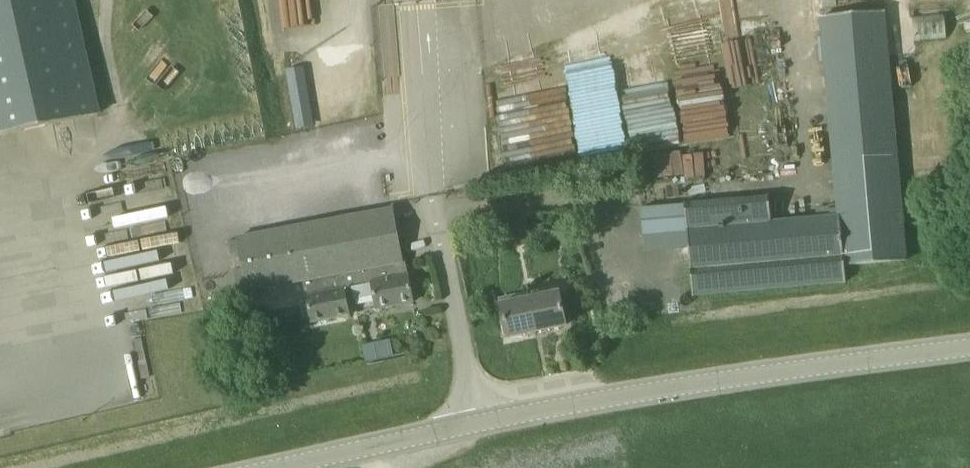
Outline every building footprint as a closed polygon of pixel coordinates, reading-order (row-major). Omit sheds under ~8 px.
[(98,113),(73,0),(0,0),(0,135),(98,113)] [(907,260),(897,141),(886,13),(820,18),(837,205),(829,205),(830,216),(771,222),(769,196),(686,203),(686,204),(642,208),(646,251),(690,247),(694,297),(845,284),(844,265),(907,260)] [(915,41),(947,39),(945,14),(915,16),(915,41)] [(308,67),(290,68),(295,126),(312,124),(308,67)] [(363,269),(403,261),(393,209),(238,238),(248,292),(304,281),(350,272),(353,287),(366,284),(363,269)] [(363,269),(366,284),(372,283),(377,309),(414,302),(409,276),(406,261),(403,262),(403,261),(363,269)] [(344,289),(353,287),(350,272),(304,281),(312,323),(350,316),(344,289)] [(530,297),(537,334),(569,327),(561,291),(530,297)] [(483,312),(495,309),(490,292),(478,295),(483,312)] [(507,340),(537,334),(530,297),(499,304),(507,340)] [(367,359),(383,357),(382,349),(387,348),(386,341),(365,343),(367,359)]
